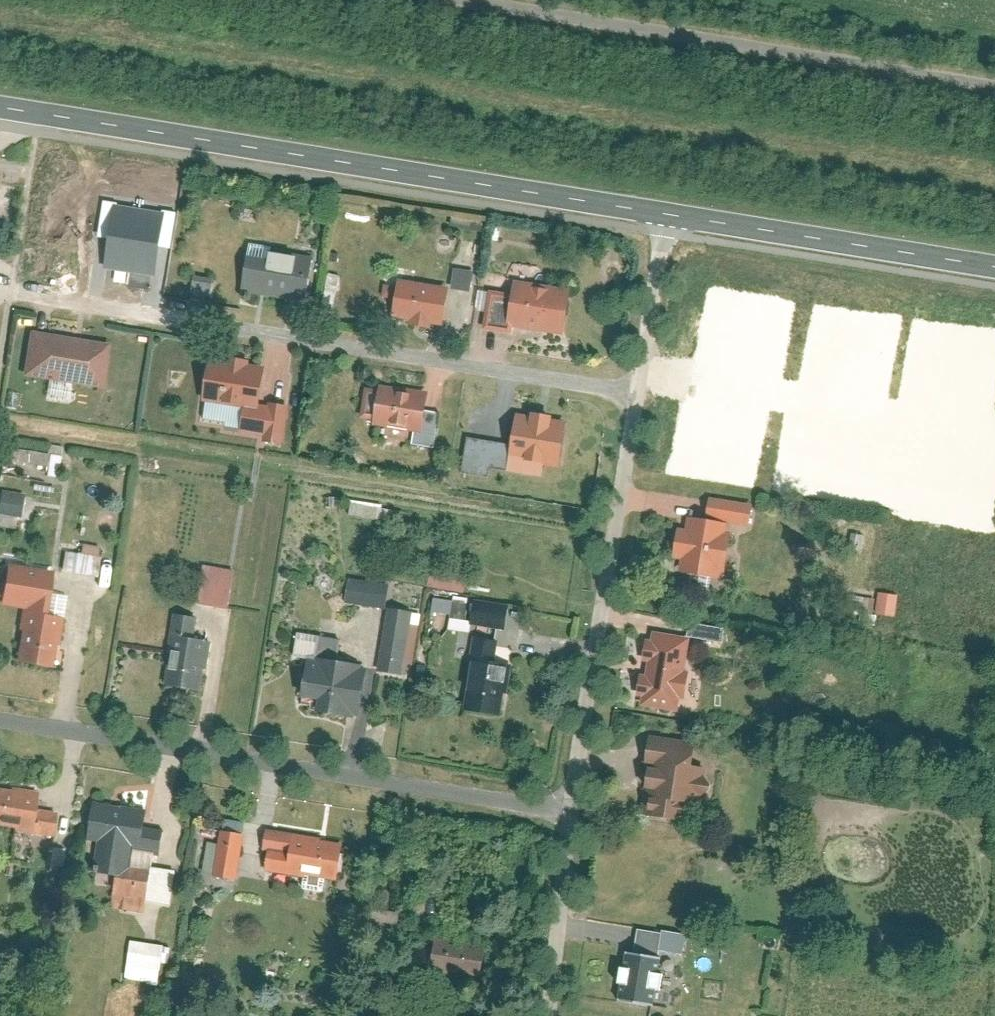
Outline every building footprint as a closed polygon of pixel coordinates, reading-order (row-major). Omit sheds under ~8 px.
[(130,271),(140,211),(116,208),(107,267),(130,271)] [(130,271),(154,275),(164,215),(140,211),(130,271)] [(318,259),(255,246),(245,295),(308,308),(318,259)] [(458,265),(454,285),(473,289),(477,270),(458,265)] [(195,279),(194,291),(213,293),(214,280),(195,279)] [(451,292),(399,283),(392,321),(445,330),(451,292)] [(579,296),(519,286),(511,334),(571,344),(579,296)] [(116,349),(38,334),(29,380),(108,395),(116,349)] [(273,375),(215,366),(209,407),(267,416),(273,375)] [(428,397),(377,388),(369,431),(420,440),(428,397)] [(543,463),(558,465),(564,426),(519,419),(515,446),(489,442),(485,470),(540,478),(543,463)] [(24,514),(26,491),(2,489),(0,512),(24,514)] [(352,516),(385,516),(385,501),(353,501),(352,516)] [(734,530),(688,524),(680,589),(725,595),(734,530)] [(85,542),(83,551),(68,549),(64,569),(98,574),(103,545),(85,542)] [(198,601),(230,608),(238,569),(206,563),(198,601)] [(20,661),(51,666),(55,642),(58,643),(66,598),(49,595),(52,575),(9,568),(7,580),(2,582),(1,593),(4,602),(25,605),(21,629),(25,630),(20,661)] [(468,590),(469,574),(432,570),(430,587),(468,590)] [(390,606),(393,581),(350,577),(348,602),(390,606)] [(899,614),(900,592),(880,590),(879,612),(899,614)] [(434,612),(473,618),(476,600),(437,594),(434,612)] [(474,622),(508,630),(513,604),(479,597),(474,622)] [(412,676),(423,611),(390,605),(379,670),(412,676)] [(206,668),(210,642),(194,639),(197,618),(174,615),(168,653),(174,654),(169,684),(199,688),(202,667),(206,668)] [(472,631),(474,620),(452,617),(451,628),(472,631)] [(704,625),(704,635),(725,636),(726,626),(704,625)] [(348,711),(359,713),(363,686),(356,685),(359,666),(348,664),(349,659),(339,658),(341,641),(299,634),(295,655),(311,658),(303,703),(312,705),(311,709),(348,715),(348,711)] [(694,643),(647,637),(638,712),(684,718),(694,643)] [(492,664),(495,643),(476,639),(469,676),(472,677),(466,708),(498,714),(502,692),(505,692),(509,667),(492,664)] [(699,766),(653,758),(642,825),(687,833),(699,766)] [(14,828),(14,832),(55,839),(59,815),(40,812),(43,796),(0,789),(0,826),(14,828)] [(128,881),(133,849),(160,854),(163,833),(149,830),(152,813),(98,804),(92,840),(101,842),(95,875),(128,881)] [(268,853),(265,873),(337,885),(344,847),(320,843),(320,840),(268,831),(264,852),(268,853)] [(246,837),(222,833),(213,878),(237,882),(246,837)] [(132,942),(125,982),(159,988),(166,948),(132,942)] [(432,978),(481,985),(485,953),(436,946),(432,978)] [(671,960),(624,953),(616,1004),(662,1012),(671,960)]
